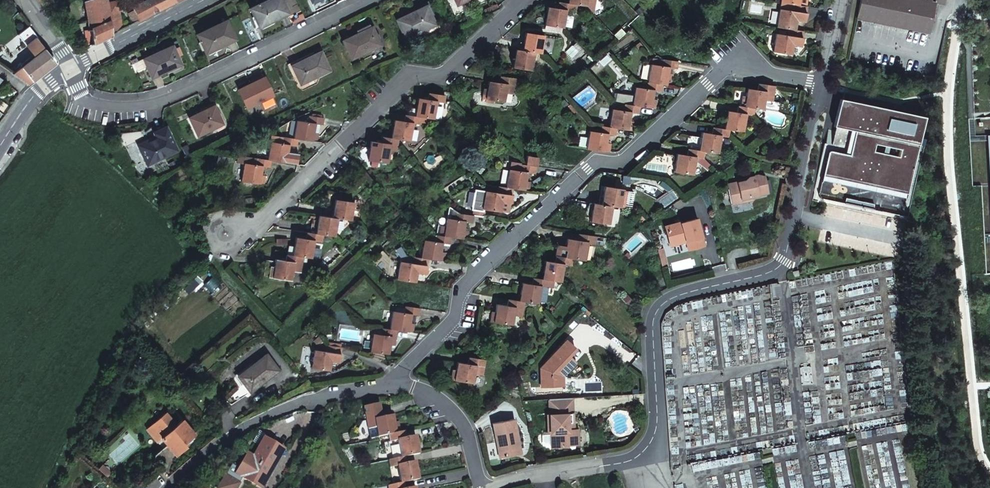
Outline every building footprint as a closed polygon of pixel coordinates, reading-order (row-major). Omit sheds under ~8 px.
[(93,44),(114,34),(106,0),(90,0),(84,3),(90,29),(87,30),(89,38),(92,37),(93,44)] [(179,0),(148,0),(133,8),(140,20),(179,0)] [(287,13),(280,0),(268,0),(249,9),(258,27),(287,13)] [(567,4),(575,5),(587,7),(592,13),(594,0),(567,0),(567,4)] [(856,19),(928,33),(934,3),(943,5),(944,0),(859,0),(856,19)] [(575,5),(567,4),(557,3),(556,9),(547,8),(544,26),(562,29),(565,12),(573,13),(575,5)] [(408,37),(436,23),(427,5),(399,19),(408,37)] [(777,28),(789,29),(794,30),(796,30),(797,21),(805,22),(807,7),(800,6),(793,5),(792,11),(780,9),(777,28)] [(204,54),(233,39),(224,21),(195,35),(204,54)] [(28,27),(18,35),(26,45),(35,38),(36,37),(28,27)] [(353,58),(382,44),(374,27),(345,41),(353,58)] [(801,47),(803,31),(796,30),(794,30),(789,29),(789,35),(776,33),(774,52),(793,55),(794,46),(801,47)] [(521,52),(533,54),(540,55),(542,37),(524,34),(521,52)] [(27,47),(36,40),(35,38),(26,45),(27,47)] [(28,84),(54,63),(36,40),(27,47),(34,56),(13,74),(28,84)] [(154,79),(179,66),(170,47),(144,60),(154,79)] [(301,83),(330,69),(322,51),(292,66),(301,83)] [(521,52),(515,51),(512,69),(530,72),(533,54),(521,52)] [(678,62),(663,60),(662,66),(651,64),(648,83),(663,85),(671,86),(672,77),(668,76),(669,68),(677,69),(678,62)] [(249,108),(274,95),(265,78),(241,90),(249,108)] [(515,81),(498,78),(498,84),(487,83),(486,91),(482,90),(480,101),(503,105),(505,95),(513,96),(515,81)] [(663,85),(648,83),(648,82),(647,89),(635,88),(633,105),(640,106),(655,109),(657,100),(654,100),(655,91),(662,92),(663,85)] [(771,86),(759,84),(759,90),(748,88),(747,95),(744,95),(742,107),(755,109),(764,110),(765,100),(774,101),(776,87),(773,86),(771,86)] [(445,98),(428,95),(427,101),(418,99),(415,118),(420,119),(433,121),(436,104),(444,105),(445,98)] [(931,116),(841,98),(821,184),(913,201),(931,116)] [(633,105),(625,104),(624,111),(612,109),(610,128),(617,129),(632,131),(634,122),(630,122),(632,113),(639,114),(640,106),(633,105)] [(726,129),(731,130),(744,132),(747,114),(754,115),(755,109),(742,107),(739,106),(738,112),(728,111),(726,129)] [(200,137),(224,125),(216,107),(191,119),(200,137)] [(415,118),(404,116),(403,123),(394,121),(391,139),(398,141),(409,142),(412,125),(419,126),(420,119),(415,118)] [(293,140),(297,140),(316,143),(319,126),(322,127),(323,120),(308,118),(307,124),(296,122),(293,140)] [(610,128),(601,126),(600,133),(589,131),(586,150),(610,153),(611,144),(608,144),(609,135),(616,136),(617,129),(610,128)] [(151,165),(181,150),(169,127),(157,133),(159,137),(142,145),(151,165)] [(700,151),(706,152),(720,154),(723,137),(730,137),(731,130),(726,129),(714,127),(713,134),(703,132),(702,139),(689,137),(687,150),(689,150),(700,151)] [(271,162),(296,165),(298,156),(291,155),(291,156),(287,156),(288,147),(296,148),(297,140),(293,140),(282,138),(281,145),(270,143),(267,161),(271,162)] [(398,141),(391,139),(381,138),(380,144),(370,143),(368,161),(386,164),(389,147),(397,148),(398,141)] [(698,158),(705,159),(706,152),(700,151),(689,150),(688,156),(679,154),(676,173),(695,176),(697,161),(698,158)] [(269,169),(271,162),(267,161),(263,161),(236,157),(235,164),(244,165),(241,183),(264,187),(266,178),(261,177),(263,168),(269,169)] [(538,159),(528,157),(526,166),(536,168),(538,159)] [(709,164),(705,159),(698,158),(697,161),(705,169),(709,164)] [(526,166),(522,166),(521,172),(509,170),(506,189),(514,190),(530,193),(531,183),(527,183),(528,174),(535,175),(536,168),(526,166)] [(728,185),(733,205),(742,203),(741,199),(752,197),(769,193),(765,177),(757,175),(748,177),(746,181),(739,183),(728,185)] [(506,189),(499,188),(497,194),(486,192),(483,210),(501,213),(503,204),(511,205),(514,190),(506,189)] [(613,208),(621,209),(621,207),(631,208),(633,193),(623,192),(624,190),(606,188),(603,206),(613,208)] [(336,201),(333,219),(338,220),(358,223),(361,203),(354,201),(353,204),(336,201)] [(473,216),(459,214),(450,205),(448,218),(447,218),(445,228),(438,227),(437,236),(451,238),(468,241),(469,232),(464,231),(465,222),(472,224),(473,216)] [(603,206),(594,205),(591,223),(610,225),(613,208),(603,206)] [(333,219),(319,216),(316,235),(323,236),(330,237),(335,237),(338,220),(333,219)] [(323,236),(316,235),(306,233),(305,240),(296,238),(293,256),(303,258),(312,259),(315,242),(322,244),(323,236)] [(451,238),(437,236),(436,242),(425,240),(422,259),(428,260),(445,263),(446,253),(442,253),(443,244),(450,246),(451,238)] [(567,259),(574,260),(585,261),(588,245),(596,246),(597,239),(581,236),(580,242),(569,241),(568,248),(559,247),(557,257),(567,259)] [(303,258),(293,256),(287,255),(286,262),(275,261),(274,269),(270,268),(269,279),(291,282),(293,273),(301,274),(303,258)] [(422,259),(414,257),(413,264),(401,262),(398,280),(417,283),(418,274),(426,275),(428,260),(422,259)] [(543,281),(550,282),(562,283),(564,266),(572,267),(574,260),(567,259),(557,257),(556,264),(546,262),(543,281)] [(525,303),(538,305),(540,288),(549,289),(550,282),(543,281),(534,279),(533,285),(522,284),(519,302),(525,303)] [(523,317),(525,303),(519,302),(508,300),(507,307),(497,305),(496,313),(492,313),(490,323),(513,326),(514,316),(523,317)] [(392,329),(400,331),(415,333),(417,316),(420,316),(421,308),(406,306),(405,312),(394,311),(392,329)] [(373,352),(391,355),(393,345),(398,346),(400,331),(392,329),(377,327),(373,352)] [(576,362),(570,357),(577,349),(567,341),(541,369),(543,387),(564,386),(564,376),(576,362)] [(343,363),(345,348),(330,345),(329,351),(318,349),(316,369),(334,371),(335,362),(343,363)] [(237,376),(238,377),(250,393),(278,371),(266,354),(237,376)] [(476,375),(484,376),(486,361),(470,359),(469,366),(458,364),(457,372),(453,371),(452,382),(475,385),(476,375)] [(575,414),(574,399),(550,400),(553,447),(569,446),(569,444),(573,442),(580,441),(579,429),(570,429),(569,415),(575,414)] [(377,427),(379,436),(388,434),(400,431),(398,422),(394,422),(392,414),(382,416),(380,403),(364,406),(368,429),(377,427)] [(158,441),(162,437),(165,434),(171,440),(167,443),(177,454),(188,445),(185,442),(195,434),(183,419),(176,424),(166,412),(147,428),(158,441)] [(515,438),(518,437),(514,421),(494,425),(501,459),(519,455),(515,438)] [(400,431),(388,434),(390,441),(383,443),(386,452),(399,449),(401,457),(404,456),(419,453),(415,436),(405,437),(404,430),(400,431)] [(165,434),(162,437),(167,443),(171,440),(165,434)] [(217,487),(236,487),(242,476),(258,485),(269,466),(273,468),(284,449),(264,438),(254,456),(247,452),(238,467),(231,463),(217,487)] [(401,457),(388,460),(390,467),(397,465),(401,482),(403,482),(419,478),(415,461),(406,463),(404,456),(401,457)] [(110,472),(102,465),(99,468),(107,476),(110,472)] [(262,487),(273,468),(269,466),(258,485),(262,487)]
